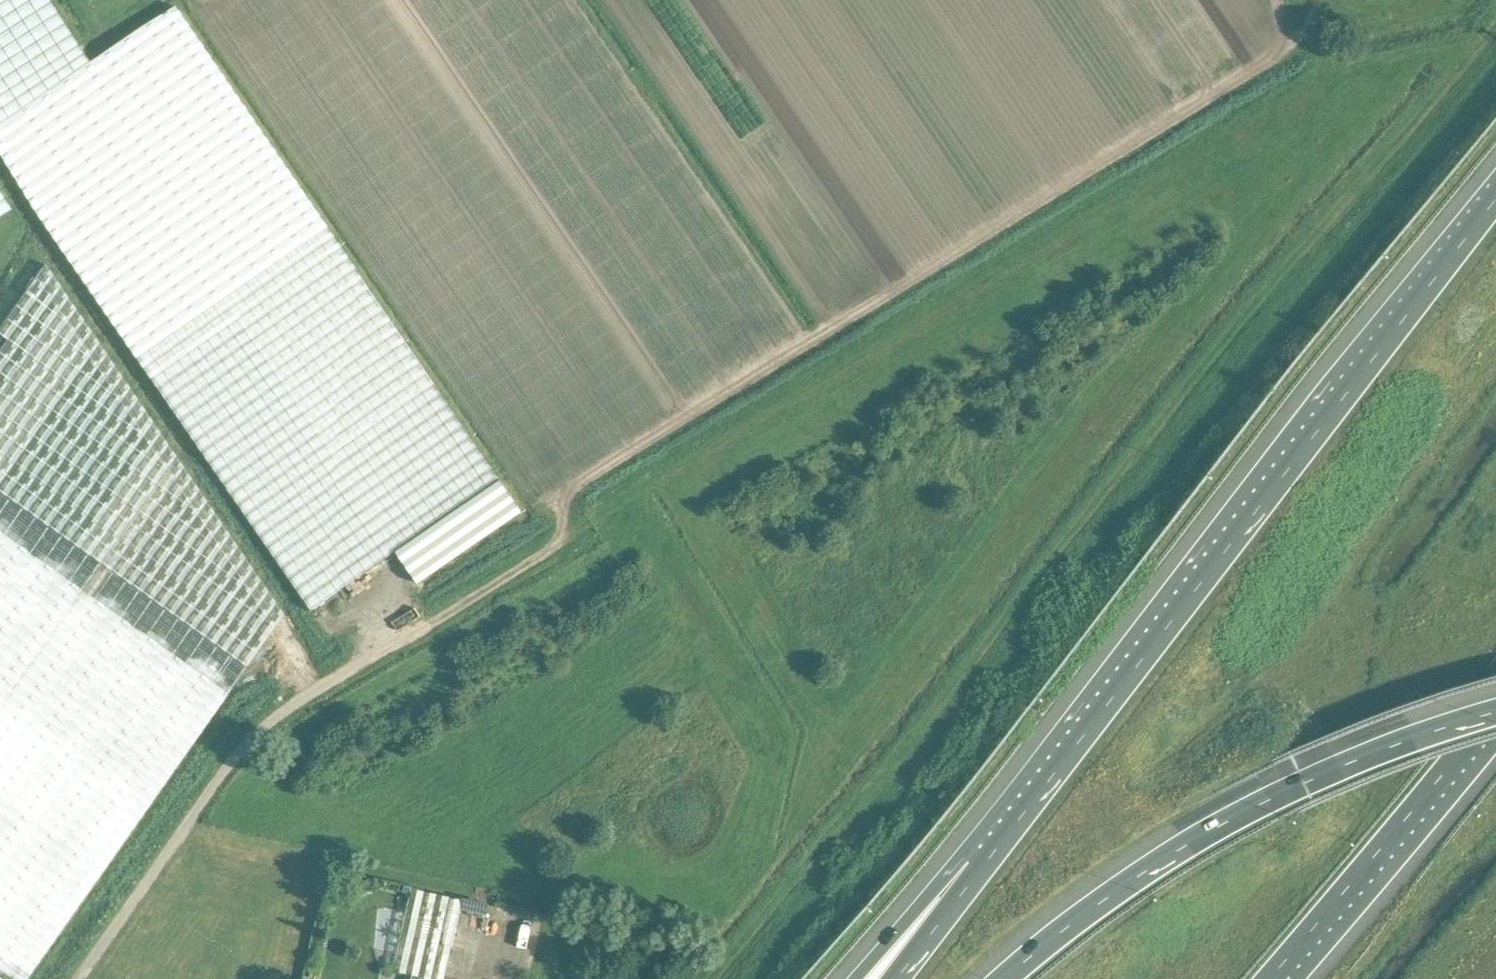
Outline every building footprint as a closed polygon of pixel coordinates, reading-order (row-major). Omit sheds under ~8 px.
[(298,594),(310,610),(395,551),(418,583),(522,512),(174,6),(89,62),(50,0),(0,0),(0,150),(298,594)] [(12,210),(0,191),(0,218),(12,210)] [(45,264),(0,328),(0,334),(7,340),(0,349),(0,978),(25,978),(282,614),(45,264)] [(463,899),(412,888),(393,970),(433,978),(445,978),(463,899)] [(471,902),(470,916),(495,917),(496,904),(471,902)]
